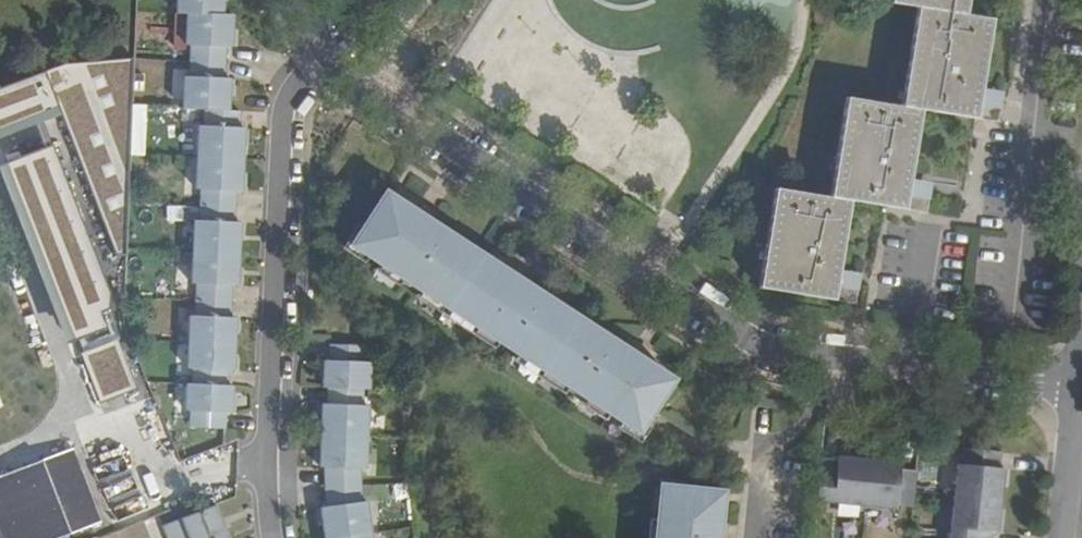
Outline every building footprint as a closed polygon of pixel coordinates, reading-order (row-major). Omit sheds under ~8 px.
[(177,12),(188,13),(186,44),(192,45),(190,76),(185,76),(183,108),(199,109),(196,189),(201,189),(199,220),(193,220),(191,278),(196,279),(195,309),(190,308),(187,366),(193,366),(193,382),(187,382),(186,411),(191,411),(191,427),(226,429),(227,413),(232,413),(233,384),(228,383),(229,368),(234,368),(237,310),(231,310),(233,280),(238,281),(241,222),(235,222),(237,191),(242,191),(244,160),(246,128),(240,127),(241,111),(229,111),(231,78),(225,78),(226,63),(227,47),(232,47),(234,15),(223,14),(224,0),(178,0),(177,12)] [(918,7),(901,107),(847,98),(831,195),(777,184),(758,288),(855,306),(858,285),(837,281),(851,198),(926,212),(930,191),(909,187),(922,111),(997,124),(1000,104),(980,100),(994,19),(966,15),(969,0),(892,0),(891,2),(918,7)] [(5,134),(50,249),(87,234),(56,155),(60,154),(95,140),(67,65),(0,91),(0,136),(5,134)] [(586,397),(639,432),(674,380),(631,352),(629,355),(604,339),(606,335),(544,295),(542,298),(522,285),(524,281),(450,233),(447,236),(427,223),(430,220),(386,192),(352,245),(405,280),(403,282),(419,292),(420,289),(571,388),(570,390),(585,400),(586,397)] [(104,276),(77,286),(139,445),(164,434),(104,276)] [(0,320),(0,336),(20,384),(50,371),(24,310),(0,320)] [(366,502),(360,502),(361,485),(362,469),(367,469),(368,441),(369,408),(364,408),(365,392),(370,392),(371,362),(366,362),(366,345),(331,344),(331,360),(326,360),(324,391),(329,391),(329,407),(323,407),(321,468),(326,468),(328,507),(322,507),(326,537),(372,537),(366,502)] [(0,428),(0,474),(20,467),(5,427),(0,428)] [(206,474),(211,492),(229,486),(224,470),(233,467),(226,443),(181,457),(188,479),(206,474)] [(952,495),(998,500),(1002,469),(997,468),(998,452),(962,448),(961,464),(956,464),(952,495)] [(103,527),(74,456),(0,483),(0,537),(74,537),(103,527)] [(836,456),(835,462),(818,460),(814,500),(862,508),(893,513),(894,509),(910,511),(914,470),(898,468),(899,463),(867,459),(836,456)] [(665,485),(661,518),(655,517),(652,537),(712,537),(716,537),(721,491),(665,485)] [(989,531),(995,532),(998,500),(952,495),(947,537),(989,537),(989,531)] [(215,507),(166,527),(171,537),(227,537),(215,507)]
